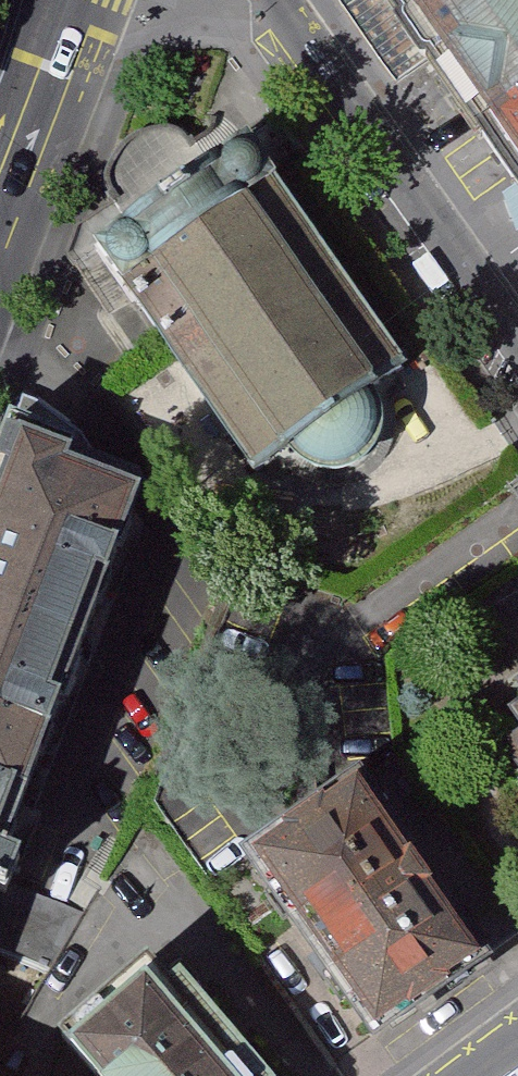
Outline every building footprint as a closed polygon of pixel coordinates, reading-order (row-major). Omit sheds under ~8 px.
[(517,165),(517,0),(416,0),(517,165)] [(364,341),(396,318),(264,132),(225,162),(206,140),(192,131),(171,128),(157,130),(136,141),(119,157),(113,176),(119,199),(137,224),(104,246),(237,427),(272,402),(283,415),(299,424),(323,426),(347,420),(365,404),(376,384),(373,359),(364,341)] [(0,479),(0,613),(94,649),(155,488),(85,460),(91,442),(23,420),(0,479)] [(33,811),(94,649),(0,613),(0,799),(33,811)] [(503,729),(517,750),(517,719),(503,729)] [(504,761),(517,781),(517,752),(504,761)] [(491,966),(367,785),(254,862),(378,1043),(491,966)] [(48,979),(79,920),(1,893),(33,811),(0,799),(0,960),(48,979)] [(185,977),(175,985),(150,960),(65,1041),(98,1075),(267,1075),(185,977)]
